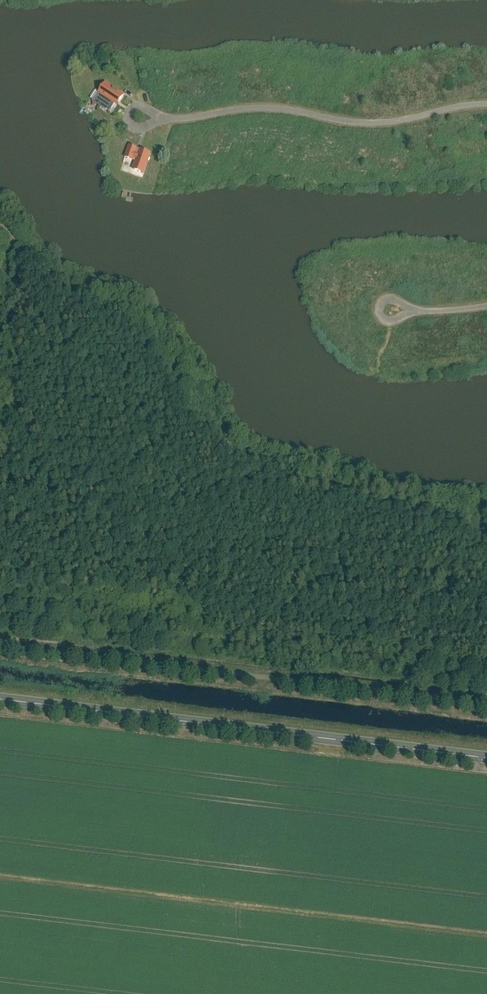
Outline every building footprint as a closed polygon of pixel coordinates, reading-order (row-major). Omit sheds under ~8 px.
[(158,71),(152,73),(155,84),(161,82),(158,71)] [(115,103),(117,105),(124,95),(106,83),(99,93),(101,94),(96,103),(110,112),(115,103)] [(129,146),(125,157),(133,160),(134,157),(137,158),(133,169),(144,173),(151,153),(140,149),(138,154),(135,153),(137,148),(129,146)]
